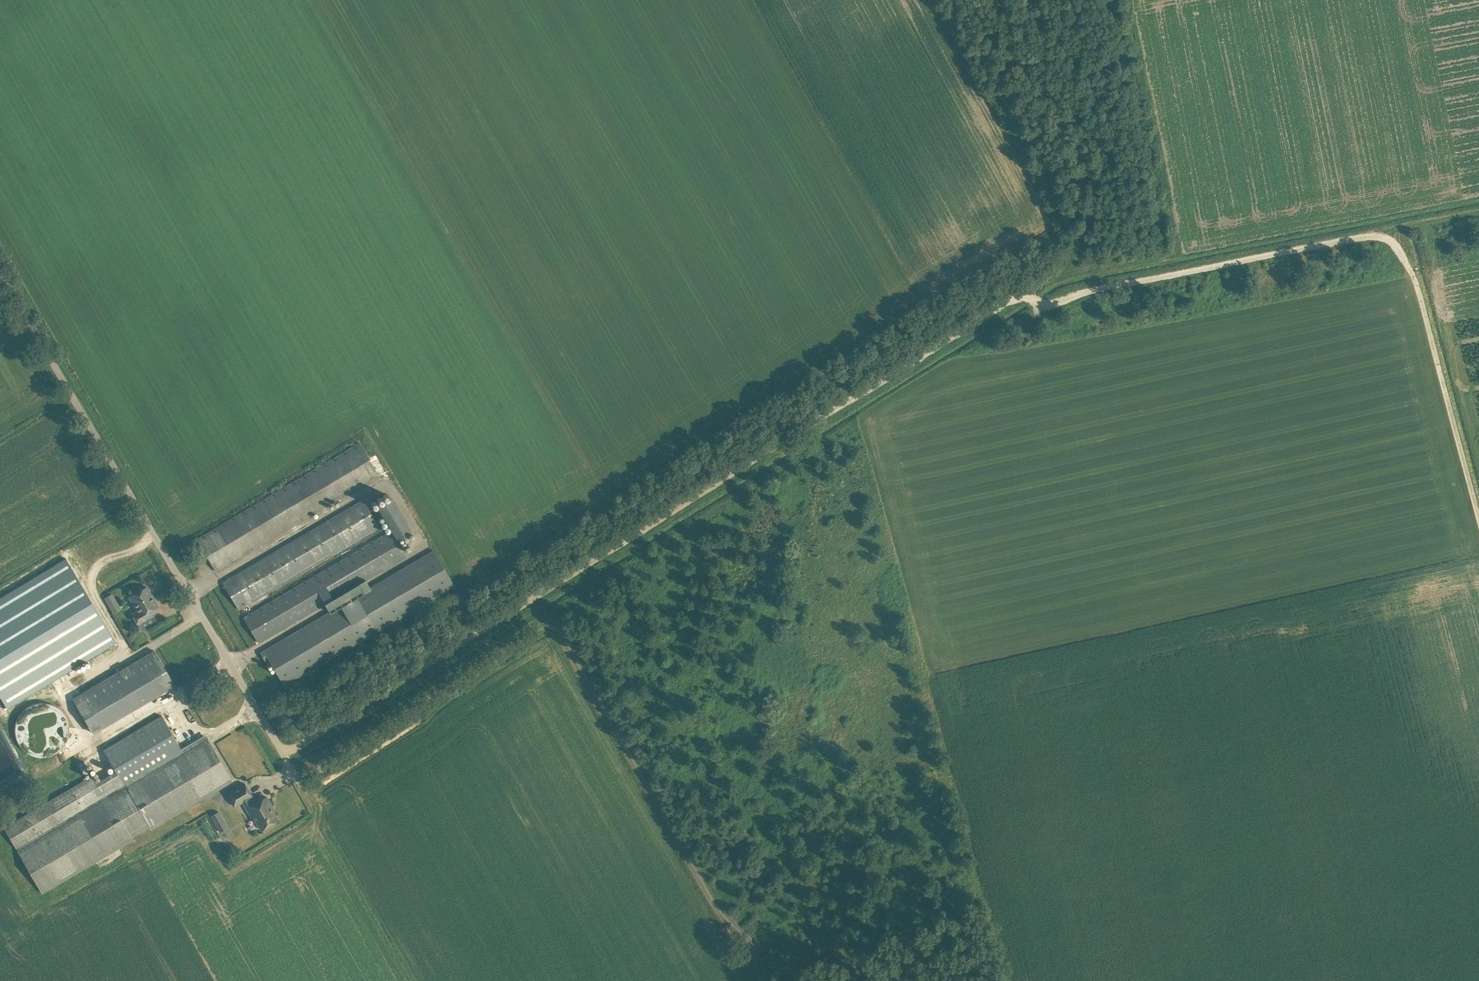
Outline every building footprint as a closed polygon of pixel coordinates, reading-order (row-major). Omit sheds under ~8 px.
[(197,539),(216,571),(378,475),(359,443),(197,539)] [(391,530),(244,617),(259,642),(406,555),(397,540),(411,531),(391,497),(377,506),(391,530)] [(223,582),(239,609),(379,526),(363,500),(231,577),(223,582)] [(265,661),(269,659),(284,685),(453,585),(433,550),(260,652),(265,661)] [(0,595),(0,695),(8,708),(116,643),(66,553),(0,595)] [(131,595),(140,609),(132,614),(138,625),(146,620),(144,620),(141,615),(158,605),(146,586),(144,587),(143,586),(139,589),(139,590),(131,595)] [(113,592),(105,597),(114,612),(123,608),(113,592)] [(146,655),(73,698),(93,733),(173,685),(176,689),(177,689),(154,650),(146,655)] [(16,725),(15,730),(16,734),(17,739),(19,744),(22,747),(26,751),(30,753),(35,755),(40,756),(44,756),(49,755),(54,753),(58,751),(62,747),(65,744),(67,739),(68,734),(69,730),(68,725),(67,720),(65,716),(62,712),(58,708),(54,706),(49,704),(44,703),(40,703),(35,704),(30,706),(26,708),(22,712),(19,716),(17,720),(16,725)] [(103,749),(115,770),(98,781),(94,774),(5,826),(43,892),(134,840),(131,836),(150,826),(151,828),(231,781),(204,735),(181,749),(162,715),(103,749)] [(252,796),(245,783),(227,793),(236,807),(242,804),(250,817),(253,816),(261,829),(277,820),(270,806),(272,805),(266,796),(254,803),(250,797),(252,796)] [(221,810),(211,814),(219,832),(228,828),(221,810)]
